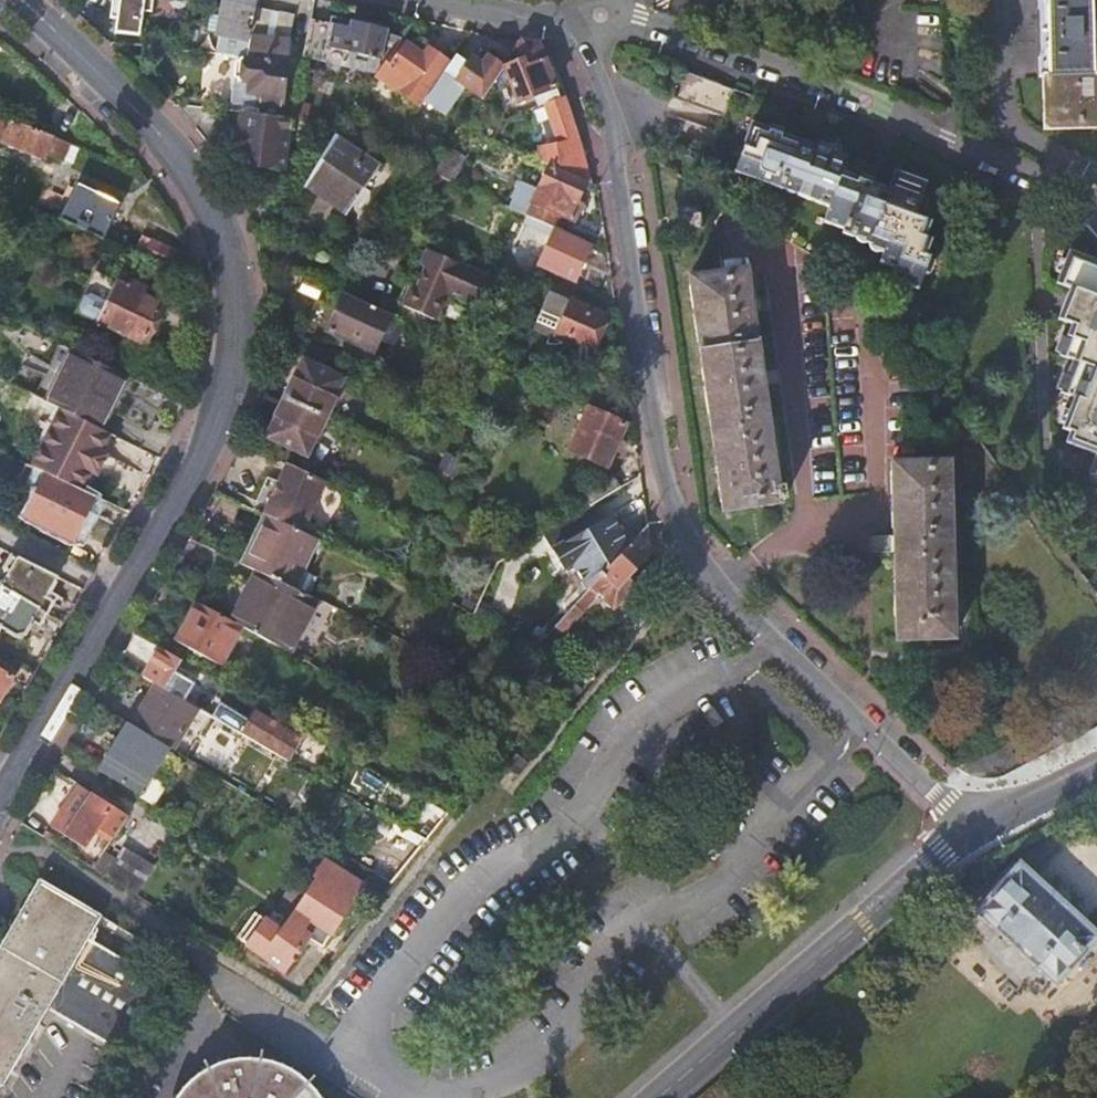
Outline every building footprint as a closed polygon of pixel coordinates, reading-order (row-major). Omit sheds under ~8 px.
[(111,16),(119,18),(117,32),(139,34),(142,10),(150,11),(151,0),(114,0),(111,16)] [(250,42),(247,40),(254,3),(239,0),(225,0),(223,9),(221,23),(219,35),(219,37),(216,55),(247,58),(250,42)] [(1044,130),(1096,129),(1096,72),(1094,39),(1096,39),(1096,24),(1094,23),(1093,0),(1041,0),(1044,130)] [(273,12),(257,8),(250,42),(247,58),(246,60),(240,60),(238,81),(243,81),(243,91),(238,91),(249,104),(262,106),(261,115),(281,117),(286,62),(287,62),(289,46),(295,15),(279,12),(273,39),(267,39),(273,12)] [(342,26),(311,19),(303,57),(377,72),(380,62),(383,64),(399,42),(401,38),(387,32),(389,22),(362,17),(361,23),(352,21),(350,30),(349,30),(348,30),(347,30),(347,29),(346,29),(345,29),(344,28),(343,28),(343,27),(343,26),(342,26)] [(219,35),(221,23),(216,22),(214,22),(212,34),(219,35)] [(383,64),(376,75),(423,106),(425,103),(433,92),(430,90),(448,61),(431,49),(430,51),(426,48),(420,55),(399,42),(383,64)] [(538,46),(522,43),(519,48),(523,61),(505,69),(519,104),(536,97),(540,108),(566,98),(555,70),(549,72),(538,46)] [(468,67),(455,59),(433,92),(425,103),(446,118),(465,91),(483,102),(505,69),(489,58),(482,66),(473,59),(468,67)] [(722,79),(682,65),(670,96),(723,116),(733,89),(721,84),(722,79)] [(296,92),(291,118),(307,120),(312,95),(296,92)] [(541,152),(540,162),(550,166),(585,183),(590,185),(580,147),(564,101),(547,107),(560,146),(546,150),(541,152)] [(281,117),(261,115),(242,113),(240,130),(234,129),(233,150),(237,150),(236,163),(260,165),(261,158),(285,161),(290,118),(281,117)] [(21,148),(48,158),(49,156),(64,162),(71,143),(0,116),(0,139),(14,145),(21,148)] [(34,120),(31,128),(47,133),(50,125),(34,120)] [(791,164),(800,141),(753,124),(735,174),(782,191),(785,190),(789,194),(793,196),(797,194),(799,197),(829,208),(824,223),(844,230),(843,234),(854,238),(856,238),(860,242),(863,245),(867,245),(869,244),(871,248),(873,251),(877,253),(883,253),(884,255),(880,264),(894,270),(897,278),(899,282),(902,286),(906,289),(911,289),(916,288),(929,256),(923,254),(928,239),(921,236),(928,221),(914,216),(926,184),(895,174),(888,191),(877,219),(861,214),(872,185),(841,173),(847,158),(814,146),(805,169),(791,164)] [(312,182),(353,211),(382,167),(336,138),(312,182)] [(805,169),(814,146),(800,141),(791,164),(805,169)] [(21,148),(14,145),(10,154),(17,158),(21,148)] [(450,151),(437,170),(435,175),(452,182),(466,160),(450,151)] [(261,158),(260,165),(285,168),(285,161),(261,158)] [(510,208),(528,217),(554,229),(560,217),(573,223),(578,212),(574,208),(585,183),(550,166),(539,191),(521,182),(510,208)] [(452,182),(435,175),(428,184),(455,196),(459,186),(452,182)] [(63,219),(105,239),(121,203),(80,183),(63,219)] [(877,219),(888,191),(872,185),(861,214),(877,219)] [(697,206),(680,208),(684,230),(700,228),(697,206)] [(41,211),(33,225),(45,232),(53,218),(41,211)] [(554,229),(528,217),(514,248),(542,261),(539,268),(576,285),(593,247),(554,229)] [(344,224),(326,251),(370,269),(378,258),(358,244),(362,236),(344,224)] [(180,253),(154,241),(147,256),(173,269),(180,253)] [(422,266),(427,268),(434,253),(429,250),(422,266)] [(1093,452),(1096,442),(1096,261),(1081,255),(1076,253),(1073,252),(1060,284),(1062,285),(1067,287),(1074,289),(1087,294),(1085,303),(1092,323),(1088,331),(1074,326),(1062,356),(1076,361),(1063,392),(1077,398),(1065,429),(1073,432),(1069,444),(1093,452)] [(419,286),(414,284),(404,306),(437,320),(450,293),(481,307),(493,279),(434,253),(427,268),(419,286)] [(690,276),(724,511),(780,503),(779,498),(784,497),(783,486),(778,487),(776,471),(779,470),(777,460),(775,461),(763,385),(766,384),(764,374),(762,374),(752,309),(755,309),(754,299),(751,299),(746,269),(723,272),(690,276)] [(164,304),(98,272),(79,313),(144,344),(164,304)] [(387,314),(300,274),(294,288),(335,308),(325,331),(353,344),(357,336),(373,344),(387,314)] [(399,303),(404,306),(414,284),(409,281),(399,303)] [(1087,294),(1074,289),(1061,320),(1074,326),(1088,331),(1092,323),(1085,303),(1087,294)] [(559,345),(563,345),(565,340),(591,351),(606,318),(551,293),(534,331),(549,339),(547,345),(553,346),(559,345)] [(129,377),(122,374),(74,351),(49,403),(74,415),(103,429),(112,410),(129,377)] [(286,400),(328,420),(347,380),(305,360),(286,400)] [(570,376),(562,394),(598,410),(606,392),(570,376)] [(9,400),(42,417),(49,403),(0,380),(0,420),(9,400)] [(311,458),(328,420),(286,400),(269,439),(311,458)] [(49,403),(42,417),(41,418),(67,430),(74,415),(49,403)] [(626,426),(589,410),(571,452),(608,468),(626,426)] [(951,461),(893,463),(896,552),(898,640),(955,639),(954,592),(957,591),(957,581),(953,580),(952,504),(955,504),(955,493),(951,494),(951,461)] [(268,516),(305,534),(327,483),(287,465),(280,484),(282,486),(277,497),(275,497),(267,516),(268,516)] [(441,473),(457,481),(461,472),(445,465),(441,473)] [(50,475),(31,466),(22,485),(41,493),(50,475)] [(457,481),(441,473),(436,485),(452,492),(457,481)] [(75,540),(95,498),(50,475),(41,493),(29,517),(75,540)] [(584,495),(591,509),(594,507),(621,490),(613,477),(584,495)] [(581,603),(592,589),(630,546),(614,517),(604,523),(594,507),(591,509),(544,538),(581,603)] [(320,541),(305,534),(268,516),(244,566),(260,574),(297,592),(320,541)] [(628,580),(653,553),(652,553),(648,526),(637,538),(630,546),(592,589),(615,611),(636,588),(628,580)] [(60,578),(19,558),(2,588),(47,615),(54,602),(48,599),(60,578)] [(291,653),(317,601),(297,592),(260,574),(235,623),(244,628),(291,653)] [(2,588),(0,591),(0,633),(3,628),(23,640),(33,622),(40,626),(47,615),(2,588)] [(625,620),(638,633),(657,607),(646,598),(625,620)] [(244,628),(235,623),(200,604),(180,643),(223,667),(244,628)] [(577,606),(558,629),(565,635),(585,614),(577,606)] [(160,656),(146,679),(159,686),(175,695),(188,672),(160,656)] [(11,678),(0,672),(0,699),(11,678)] [(159,686),(134,727),(172,749),(176,751),(199,709),(175,695),(159,686)] [(223,705),(215,719),(290,763),(304,739),(257,712),(251,721),(223,705)] [(101,772),(144,797),(155,778),(172,749),(134,727),(120,751),(116,749),(101,772)] [(155,778),(144,797),(158,806),(170,787),(171,785),(157,775),(155,778)] [(101,830),(114,839),(120,830),(130,816),(95,795),(81,786),(66,807),(63,812),(54,827),(88,849),(101,830)] [(430,805),(409,832),(427,843),(448,815),(430,805)] [(130,816),(120,830),(130,835),(138,823),(130,816)] [(394,886),(427,843),(409,832),(398,825),(393,832),(401,836),(379,865),(373,872),(394,886)] [(51,832),(46,840),(55,845),(60,838),(51,832)] [(94,870),(107,878),(138,898),(155,871),(125,851),(111,843),(94,870)] [(696,856),(695,856),(689,852),(683,862),(691,866),(692,864),(700,868),(704,862),(696,857),(696,856)] [(363,855),(358,863),(373,872),(379,865),(363,855)] [(325,861),(291,913),(329,938),(364,887),(325,861)] [(978,914),(1053,982),(1058,986),(1096,942),(1096,935),(1069,909),(1071,904),(1052,887),(1048,890),(1018,863),(974,911),(978,914)] [(121,1054),(161,985),(90,943),(104,919),(40,881),(0,950),(0,1085),(5,1088),(49,1012),(121,1054)] [(281,979),(316,933),(290,914),(278,930),(264,919),(262,922),(246,944),(241,950),(281,979)] [(1040,996),(1053,982),(978,914),(966,929),(1040,996)] [(246,944),(262,922),(255,916),(238,939),(246,944)] [(206,1079),(204,1080),(185,1095),(183,1097),(311,1097),(306,1092),(304,1091),(284,1077),(258,1069),(256,1069),(231,1070),(206,1079)] [(304,1091),(306,1092),(313,1084),(311,1083),(304,1091)]
